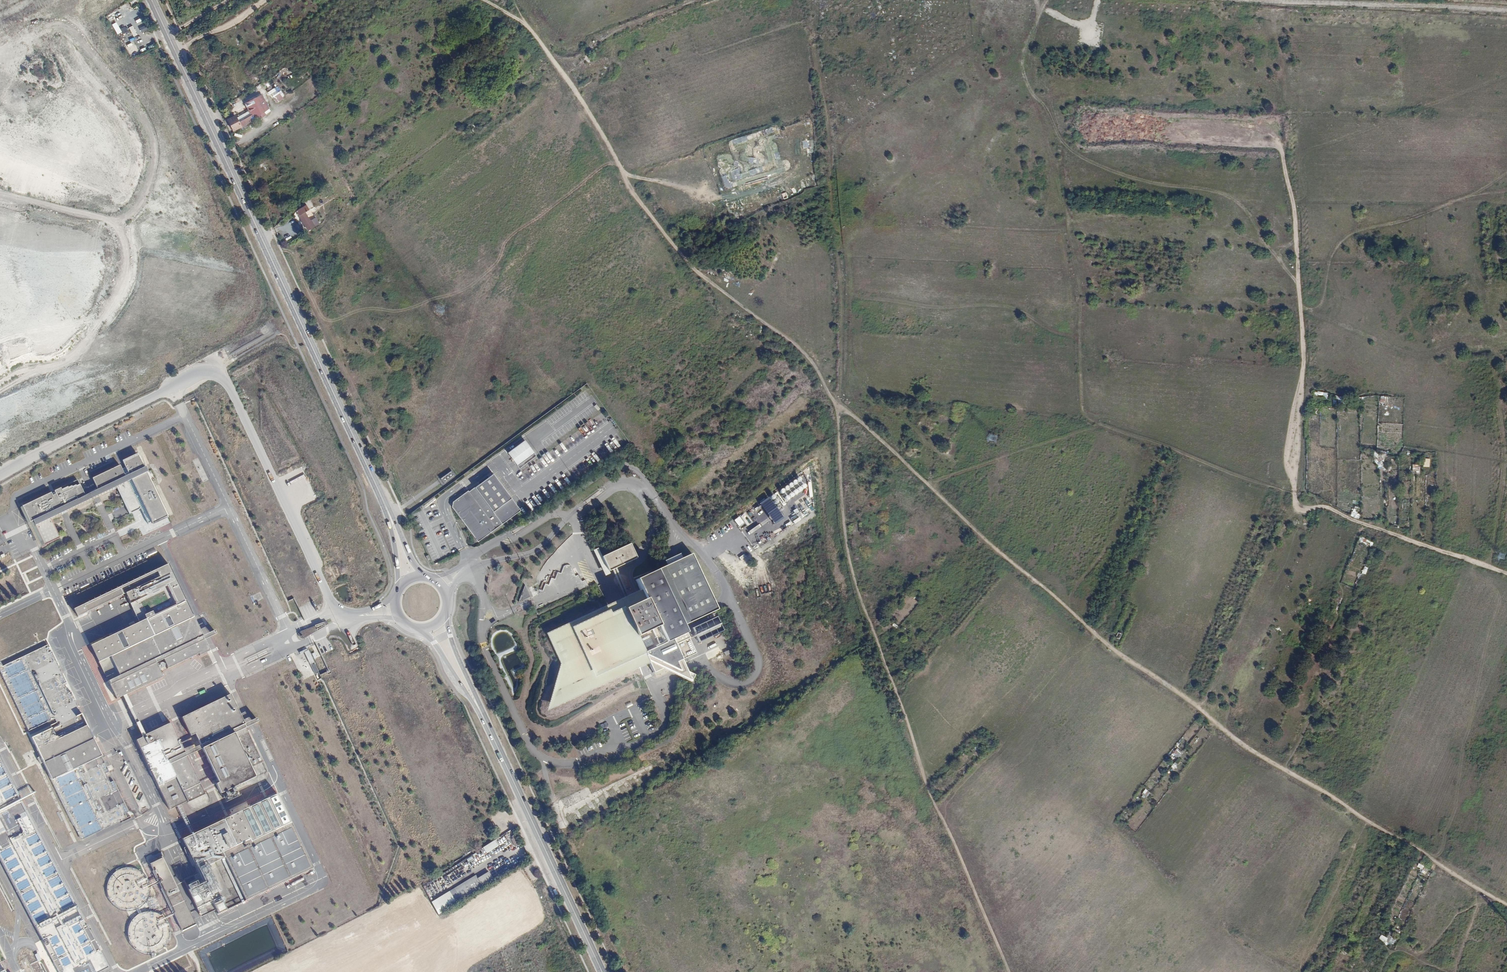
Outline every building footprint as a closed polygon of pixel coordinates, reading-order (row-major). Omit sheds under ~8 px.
[(129,27),(134,36),(140,33),(136,24),(129,27)] [(119,35),(128,31),(126,26),(117,30),(119,35)] [(135,40),(130,43),(136,56),(141,53),(135,40)] [(270,94),(276,102),(285,97),(277,85),(267,91),(269,95),(270,94)] [(250,100),(259,115),(269,108),(261,94),(250,100)] [(241,127),(259,115),(250,100),(244,104),(251,116),(239,124),(235,116),(227,120),(233,131),(241,127)] [(809,139),(799,139),(799,149),(806,149),(806,154),(809,154),(809,139)] [(740,169),(731,170),(733,180),(742,178),(741,174),(740,169)] [(750,188),(764,184),(763,179),(749,182),(750,188)] [(732,213),(739,211),(737,200),(729,202),(732,213)] [(308,211),(305,206),(295,212),(307,232),(320,224),(316,218),(309,222),(304,213),(308,211)] [(583,389),(579,392),(582,398),(587,395),(583,389)] [(1314,392),(1313,399),(1329,400),(1330,393),(1314,392)] [(523,440),(509,449),(508,449),(505,451),(516,469),(534,457),(523,440)] [(113,484),(147,469),(146,467),(144,468),(139,456),(124,463),(126,468),(126,469),(125,468),(122,469),(122,470),(120,466),(99,475),(102,481),(95,485),(98,490),(100,495),(115,488),(113,484)] [(527,480),(533,476),(528,466),(522,470),(527,480)] [(148,472),(147,469),(113,484),(115,488),(117,487),(123,500),(122,501),(127,510),(128,509),(130,513),(129,514),(129,515),(140,509),(140,508),(147,524),(151,522),(152,524),(167,516),(146,473),(148,472)] [(494,473),(452,503),(451,510),(478,544),(521,512),(494,473)] [(102,481),(99,475),(92,479),(95,485),(102,481)] [(776,510),(808,488),(799,476),(754,508),(756,511),(760,508),(772,525),(782,518),(776,510)] [(92,498),(90,494),(89,492),(84,495),(77,479),(53,491),(54,492),(51,494),(50,492),(22,506),(29,522),(32,520),(34,525),(31,526),(41,547),(56,540),(47,520),(92,498)] [(748,526),(753,522),(746,512),(740,515),(748,526)] [(1372,546),(1374,541),(1360,538),(1359,543),(1372,546)] [(604,551),(597,553),(611,581),(620,577),(619,573),(638,564),(636,559),(640,556),(635,545),(606,558),(604,551)] [(648,596),(552,635),(565,665),(554,701),(651,655),(660,682),(673,676),(696,686),(689,665),(723,653),(719,644),(731,639),(721,615),(725,614),(698,555),(642,579),(648,596)] [(169,562),(73,608),(78,618),(125,595),(130,604),(167,587),(176,605),(91,645),(99,662),(111,657),(157,635),(178,625),(193,618),(195,616),(169,562)] [(520,602),(530,597),(525,587),(520,590),(523,595),(518,598),(520,602)] [(191,654),(207,647),(204,642),(203,640),(193,618),(178,625),(191,654)] [(157,635),(172,667),(198,655),(199,656),(209,652),(207,647),(191,654),(178,625),(157,635)] [(315,625),(301,632),(304,639),(318,631),(315,625)] [(166,669),(172,667),(157,635),(111,657),(120,675),(108,681),(116,699),(162,677),(154,660),(161,657),(166,669)] [(307,650),(307,649),(299,652),(300,654),(304,652),(310,664),(313,662),(307,650)] [(262,762),(245,728),(244,724),(230,694),(181,717),(190,736),(195,734),(219,783),(216,784),(220,794),(255,777),(250,768),(262,762)] [(244,724),(245,728),(250,726),(254,724),(252,720),(248,722),(244,724)] [(205,794),(170,723),(135,739),(169,810),(186,802),(187,803),(205,794)] [(80,829),(85,838),(127,818),(125,815),(128,813),(114,782),(110,783),(106,774),(109,773),(93,739),(44,763),(76,831),(80,829)] [(1175,760),(1183,752),(1177,748),(1170,756),(1175,760)] [(80,921),(82,919),(2,762),(1,761),(1,760),(0,758),(0,827),(3,833),(0,835),(0,860),(35,926),(38,924),(45,938),(42,940),(43,940),(46,946),(49,944),(54,953),(50,955),(58,971),(100,971),(109,967),(87,925),(83,927),(80,921)] [(215,787),(207,790),(210,799),(218,796),(215,787)] [(278,793),(183,838),(219,913),(314,868),(278,793)] [(81,840),(85,838),(80,829),(76,831),(81,840)] [(514,835),(509,837),(513,847),(518,845),(514,835)] [(484,852),(497,846),(494,840),(481,847),(484,852)] [(476,877),(475,875),(448,890),(454,901),(492,879),(487,871),(476,877)] [(448,891),(429,902),(436,912),(454,902),(448,891)] [(38,924),(35,926),(42,940),(45,938),(38,924)] [(1388,934),(1387,937),(1381,934),(1379,940),(1388,944),(1389,942),(1394,944),(1396,937),(1388,934)] [(42,940),(50,955),(54,953),(49,944),(46,946),(43,940),(42,940)]
